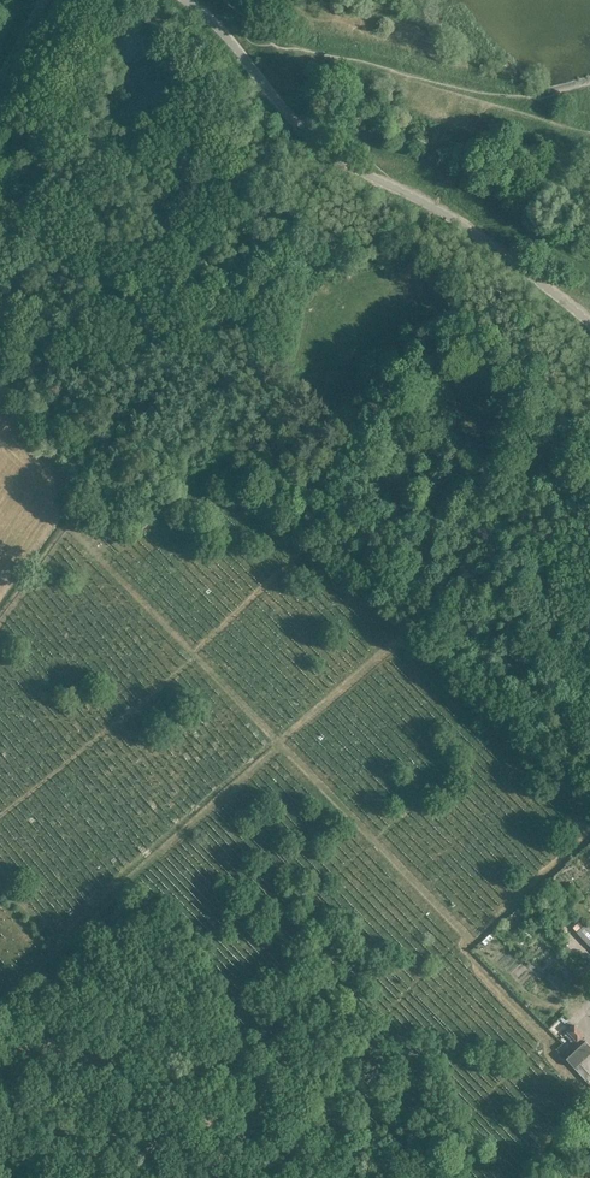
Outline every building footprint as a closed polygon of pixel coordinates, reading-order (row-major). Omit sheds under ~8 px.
[(289,166),(272,167),(274,180),(290,179),(289,166)] [(569,884),(561,892),(571,904),(580,897),(569,884)] [(526,921),(518,928),(528,941),(537,934),(526,921)] [(585,924),(576,933),(589,947),(589,930),(585,924)] [(558,1025),(545,1037),(554,1046),(567,1035),(558,1025)] [(574,1026),(568,1031),(577,1040),(583,1034),(574,1026)] [(574,1067),(589,1085),(589,1046),(585,1041),(566,1059),(574,1067)] [(580,1141),(571,1148),(582,1161),(589,1154),(589,1153),(580,1141)]
